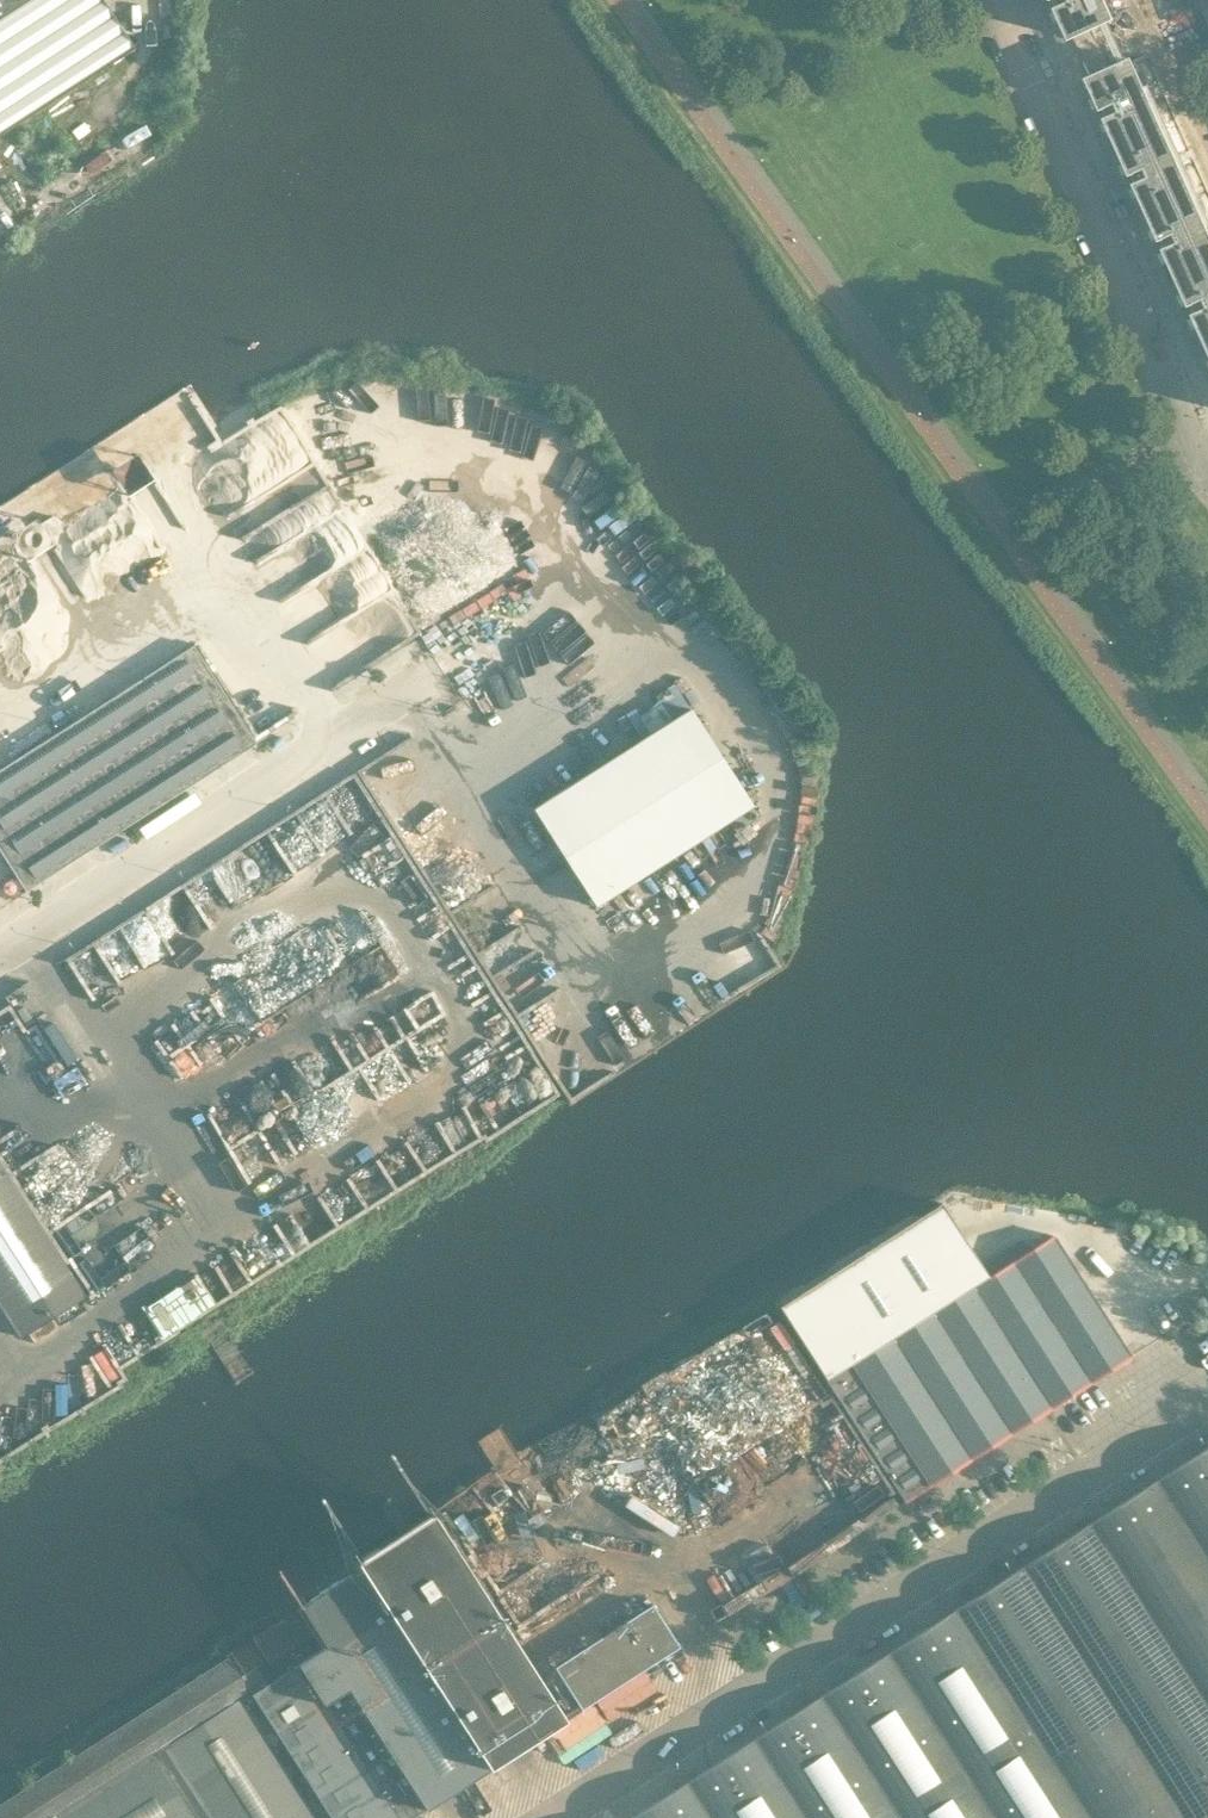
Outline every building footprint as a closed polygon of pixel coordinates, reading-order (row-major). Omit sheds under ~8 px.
[(133,47),(103,0),(30,0),(0,19),(0,133),(133,47)] [(30,0),(0,0),(0,19),(30,0)] [(1072,38),(1114,19),(1105,0),(1055,0),(1072,38)] [(1132,61),(1091,80),(1121,147),(1163,128),(1132,61)] [(1163,128),(1121,147),(1150,212),(1192,194),(1163,128)] [(1150,212),(1180,278),(1207,265),(1207,229),(1192,194),(1150,212)] [(1180,278),(1207,340),(1207,265),(1180,278)] [(26,891),(255,743),(193,646),(0,770),(0,851),(26,891)] [(534,809),(596,906),(752,805),(690,709),(534,809)] [(257,835),(187,882),(212,919),(240,900),(237,895),(255,883),(248,872),(271,857),(257,835)] [(0,1010),(0,1053),(3,1058),(32,1041),(10,1004),(0,1010)] [(240,1139),(251,1155),(299,1125),(288,1108),(240,1139)] [(20,1337),(85,1295),(0,1162),(0,1306),(20,1337)] [(314,1192),(293,1215),(321,1242),(363,1197),(358,1193),(348,1204),(339,1195),(329,1206),(314,1192)] [(940,1204),(780,1307),(827,1381),(904,1501),(1045,1411),(1050,1408),(1061,1401),(1070,1395),(1080,1388),(1130,1356),(1053,1236),(988,1278),(940,1204)] [(1143,1245),(1117,1261),(1155,1321),(1181,1305),(1143,1245)] [(1207,1815),(1207,1446),(629,1817),(1204,1817),(1207,1815)] [(461,1559),(435,1519),(298,1608),(253,1638),(270,1664),(315,1635),(323,1647),(252,1694),(332,1817),(411,1817),(459,1787),(460,1787),(565,1719),(461,1559)] [(555,1667),(582,1708),(679,1646),(652,1604),(555,1667)] [(0,1804),(0,1817),(314,1817),(239,1701),(234,1703),(231,1699),(248,1688),(240,1676),(228,1657),(0,1804)]
